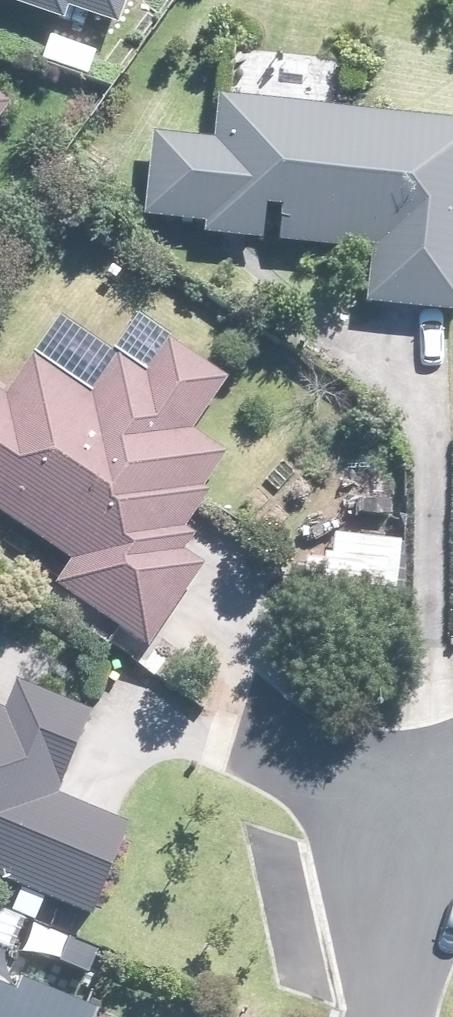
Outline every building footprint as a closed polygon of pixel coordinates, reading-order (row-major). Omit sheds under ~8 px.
[(72,26),(77,13),(125,30),(135,0),(0,0),(0,2),(72,26)] [(108,56),(54,36),(43,66),(97,86),(108,56)] [(12,111),(0,102),(0,128),(12,111)] [(225,103),(222,144),(154,138),(147,223),(209,228),(208,240),(378,253),(373,312),(452,318),(452,121),(225,103)] [(78,566),(59,592),(154,658),(211,576),(195,565),(211,542),(188,526),(237,456),(198,429),(233,378),(175,337),(148,376),(125,360),(97,399),(40,359),(15,395),(0,385),(0,511),(78,566)] [(100,920),(136,832),(73,806),(109,718),(19,681),(5,715),(0,713),(0,879),(100,920)] [(14,980),(15,955),(0,955),(0,1016),(103,1016),(14,980)]
